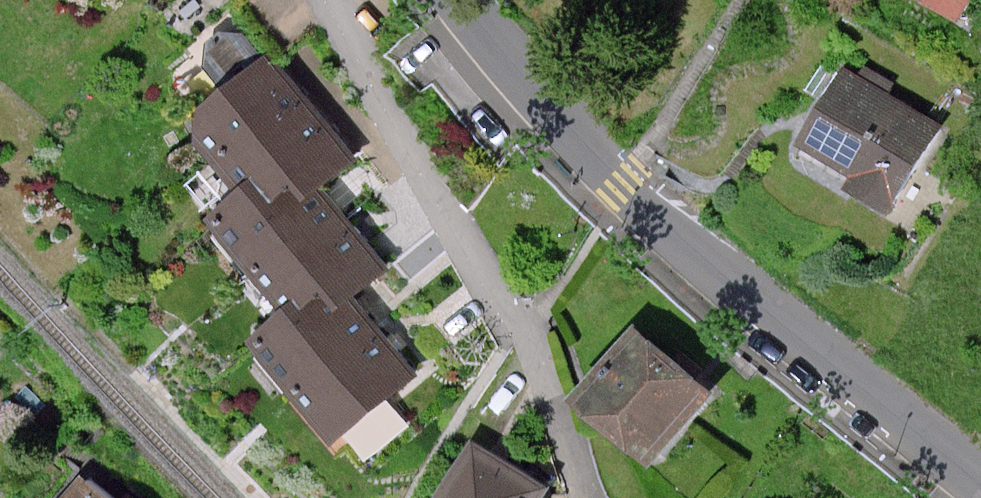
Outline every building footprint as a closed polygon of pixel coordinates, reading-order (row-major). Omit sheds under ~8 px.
[(980,22),(980,0),(941,0),(980,22)] [(257,187),(268,177),(294,204),(334,198),(371,156),(279,51),(215,110),(215,148),(257,187)] [(954,122),(857,69),(814,145),(869,175),(865,189),(904,211),(954,122)] [(294,204),(268,177),(257,187),(234,206),(313,300),(317,305),(373,307),(409,270),(334,198),(294,204)] [(432,374),(373,307),(317,305),(313,300),(269,341),(356,439),(432,374)] [(737,392),(658,328),(596,404),(675,468),(737,392)] [(488,444),(460,497),(562,497),(568,486),(488,444)] [(82,497),(126,497),(97,477),(82,497)]
